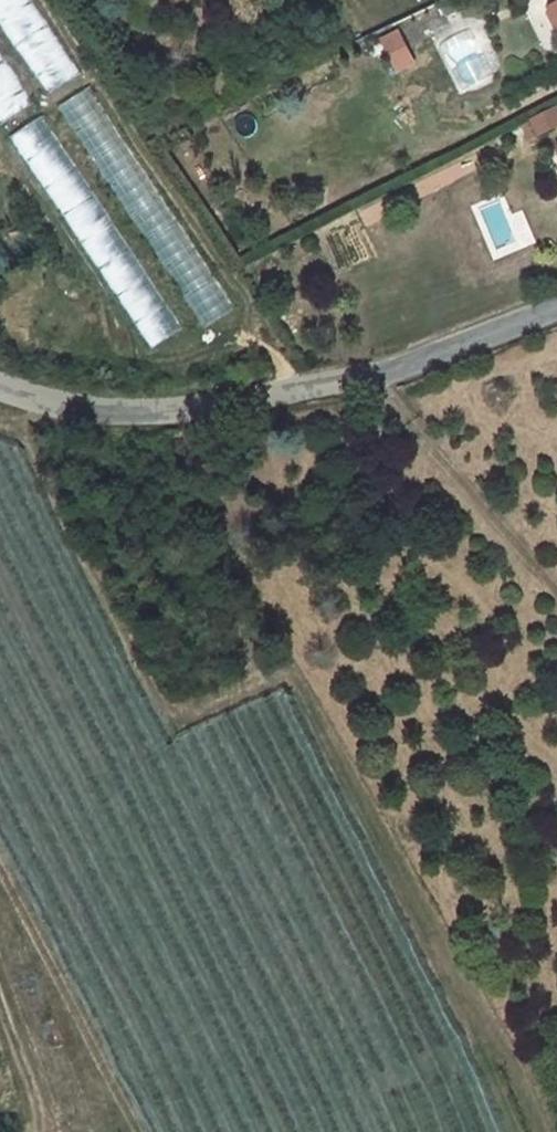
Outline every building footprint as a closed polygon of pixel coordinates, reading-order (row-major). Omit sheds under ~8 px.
[(70,81),(24,0),(0,0),(0,24),(42,97),(70,81)] [(25,110),(0,69),(0,125),(25,110)] [(227,315),(88,91),(65,106),(204,329),(227,315)] [(545,111),(551,127),(552,129),(556,127),(556,107),(545,111)] [(545,111),(536,115),(541,130),(551,127),(545,111)] [(22,132),(145,351),(173,335),(61,135),(45,143),(34,125),(22,132)]
